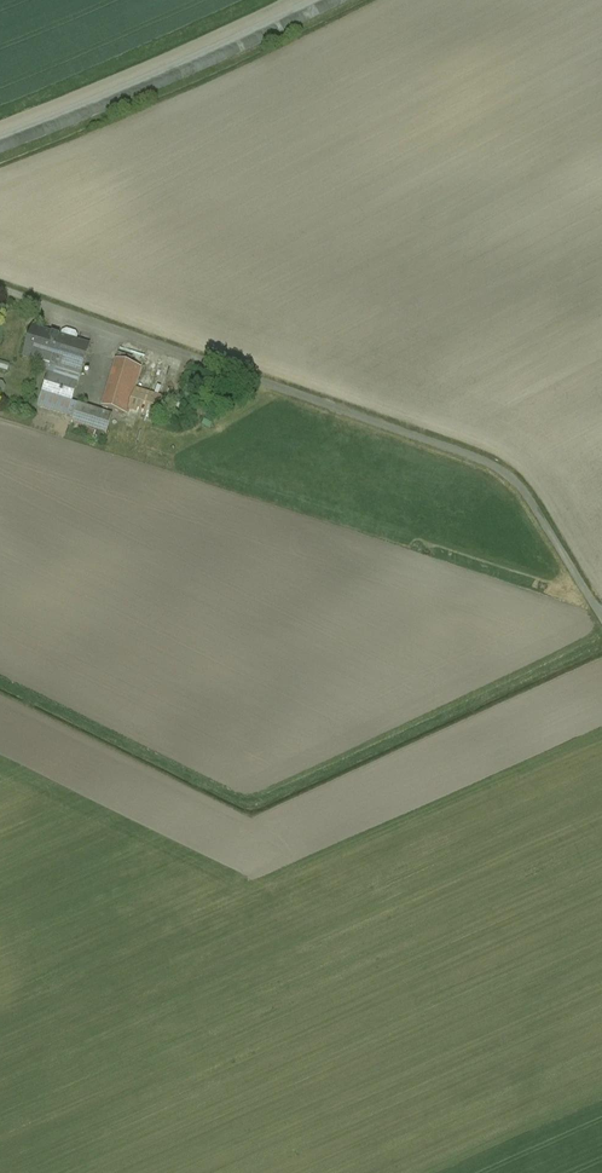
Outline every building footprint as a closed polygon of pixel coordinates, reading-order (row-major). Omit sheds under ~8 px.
[(89,346),(33,328),(23,357),(24,358),(24,357),(50,366),(56,367),(80,375),(89,346)] [(142,368),(116,360),(102,407),(127,415),(129,411),(135,389),(142,368)] [(77,385),(53,377),(56,367),(50,366),(41,393),(72,403),(77,385)] [(161,396),(135,389),(129,411),(145,415),(155,419),(161,396)] [(72,403),(41,393),(37,406),(68,416),(72,403)] [(112,416),(77,405),(72,423),(106,434),(112,416)]
